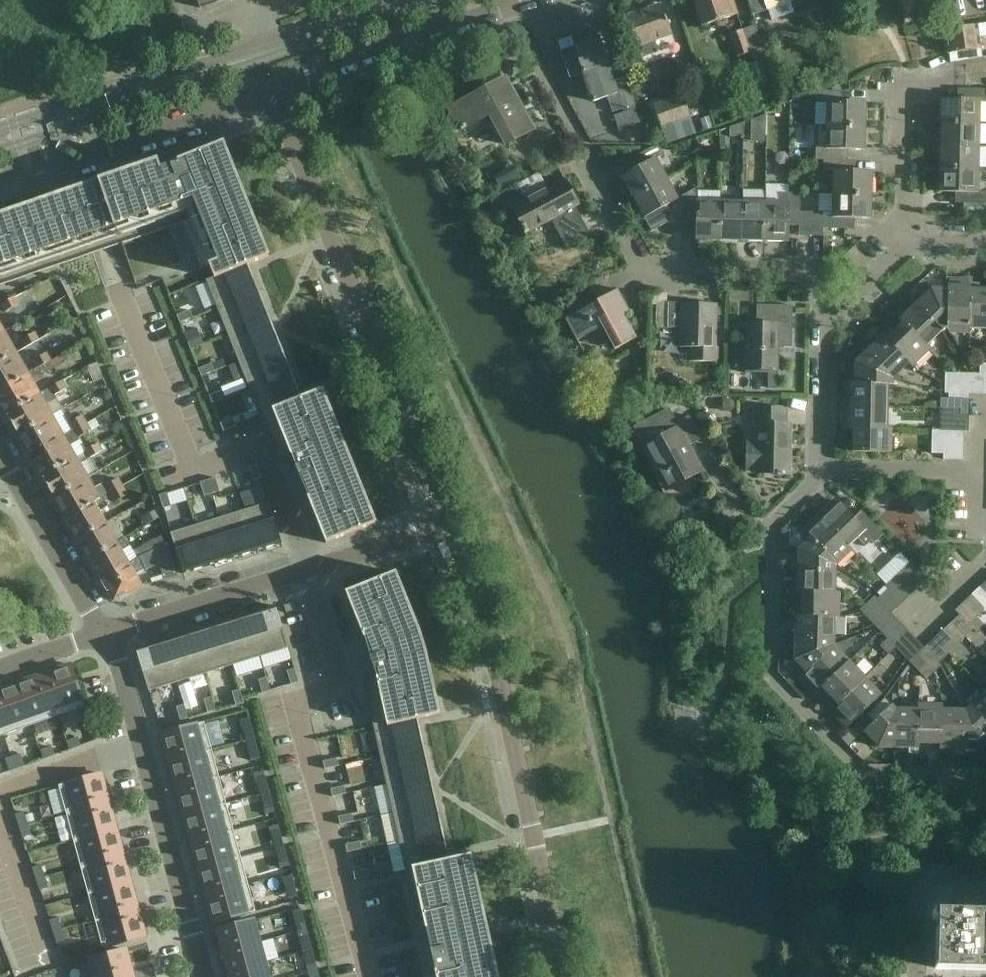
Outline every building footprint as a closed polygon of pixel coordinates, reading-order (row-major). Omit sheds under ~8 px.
[(200,8),(225,0),(197,0),(200,8)] [(521,12),(527,33),(566,22),(559,0),(521,12)] [(697,12),(702,27),(737,15),(732,0),(693,0),(697,12)] [(769,10),(773,20),(818,5),(816,0),(749,0),(754,15),(769,10)] [(627,17),(634,36),(642,58),(659,52),(655,40),(672,34),(661,5),(627,17)] [(946,30),(946,31),(947,38),(949,54),(964,52),(979,50),(981,49),(979,38),(985,37),(985,24),(946,30)] [(574,47),(561,51),(570,78),(584,73),(593,102),(607,97),(613,112),(622,109),(623,112),(624,113),(614,116),(619,130),(640,122),(636,108),(628,86),(616,90),(602,48),(595,29),(588,31),(588,30),(578,33),(579,34),(571,37),(574,47)] [(730,34),(738,58),(751,53),(743,30),(730,34)] [(493,102),(513,92),(497,63),(476,75),(484,90),(485,89),(493,102)] [(489,115),(506,144),(506,145),(534,130),(533,129),(528,132),(512,102),(517,99),(513,92),(493,102),(485,89),(484,90),(478,93),(480,97),(473,102),(470,98),(449,110),(461,131),(489,115)] [(941,122),(979,123),(980,101),(985,101),(985,90),(966,89),(966,100),(941,99),(941,122)] [(828,103),(827,126),(865,126),(866,103),(841,102),(841,92),(829,91),(818,95),(818,103),(828,103)] [(655,106),(668,144),(697,134),(684,96),(655,106)] [(751,142),(766,143),(766,115),(751,121),(751,142)] [(941,122),(940,146),(978,147),(979,123),(941,122)] [(730,137),(744,137),(744,123),(730,128),(730,137)] [(816,160),(824,160),(840,160),(840,150),(865,150),(865,126),(827,126),(827,148),(816,148),(816,160)] [(61,264),(93,253),(94,253),(117,245),(121,244),(122,243),(168,228),(183,222),(191,220),(192,224),(202,247),(204,252),(209,265),(210,267),(214,277),(214,279),(247,265),(266,258),(268,257),(246,200),(223,143),(179,160),(177,155),(158,162),(157,161),(156,161),(128,171),(99,181),(71,190),(49,198),(43,200),(14,210),(0,215),(0,285),(61,264)] [(940,146),(940,167),(978,169),(978,147),(940,146)] [(621,177),(633,198),(667,178),(656,159),(665,154),(662,148),(652,148),(638,155),(643,165),(621,177)] [(833,171),(833,194),(872,194),(872,172),(848,171),(848,160),(840,160),(824,160),(824,171),(833,171)] [(940,167),(939,192),(964,193),(963,204),(985,204),(985,192),(977,192),(978,169),(940,167)] [(686,224),(686,215),(686,195),(679,199),(667,178),(633,198),(652,232),(666,224),(664,219),(671,216),(674,222),(674,223),(686,224)] [(529,179),(508,187),(512,199),(534,191),(529,179)] [(566,181),(548,191),(505,215),(505,216),(513,211),(522,227),(521,227),(525,234),(552,220),(568,249),(591,236),(575,206),(578,204),(566,181)] [(696,240),(718,241),(720,202),(698,201),(698,188),(686,195),(686,215),(696,216),(696,240)] [(789,193),(788,203),(789,203),(789,226),(799,226),(800,212),(800,193),(789,193)] [(872,194),(833,194),(832,216),(823,216),(823,229),(846,229),(846,218),(871,219),(872,194)] [(718,241),(742,241),(743,202),(720,202),(718,241)] [(742,241),(764,242),(766,203),(743,202),(742,241)] [(766,203),(764,242),(789,242),(789,226),(789,203),(788,203),(766,203)] [(811,212),(800,212),(799,236),(811,236),(811,212)] [(823,212),(811,212),(811,236),(823,237),(823,229),(823,216),(823,212)] [(214,277),(206,280),(217,308),(258,291),(247,265),(214,279),(214,277)] [(947,278),(947,289),(948,289),(946,328),(950,332),(969,332),(969,328),(970,285),(952,284),(952,278),(947,278)] [(970,285),(969,328),(985,329),(985,290),(975,290),(975,283),(970,283),(970,285)] [(603,327),(610,340),(615,350),(637,338),(620,307),(626,304),(618,289),(597,301),(598,302),(571,316),(583,337),(603,327)] [(911,299),(915,304),(916,303),(942,331),(946,328),(948,289),(947,289),(931,289),(919,300),(915,295),(911,299)] [(258,291),(217,308),(228,335),(268,318),(258,291)] [(20,305),(15,296),(1,304),(6,313),(20,305)] [(669,304),(669,324),(668,327),(680,328),(680,347),(691,347),(690,361),(716,362),(717,304),(681,303),(681,304),(669,304)] [(894,315),(902,323),(929,351),(930,350),(927,346),(942,331),(916,303),(915,304),(903,316),(898,312),(894,315)] [(746,367),(778,369),(778,341),(784,341),(784,348),(792,348),(793,306),(757,305),(757,325),(737,325),(737,326),(747,326),(746,367)] [(190,311),(177,316),(180,323),(193,318),(190,311)] [(268,318),(228,335),(238,361),(279,345),(268,318)] [(881,335),(882,336),(883,335),(913,366),(929,351),(902,323),(890,335),(886,330),(881,335)] [(5,332),(0,334),(0,362),(17,353),(5,332)] [(35,333),(22,340),(27,348),(39,341),(35,333)] [(861,347),(865,352),(866,351),(893,379),(909,364),(912,367),(913,366),(883,335),(882,336),(870,348),(865,343),(861,347)] [(201,337),(188,343),(191,350),(204,345),(201,337)] [(279,345),(238,361),(249,388),(290,372),(279,345)] [(848,384),(849,384),(849,383),(893,384),(893,379),(866,351),(865,352),(854,362),(854,378),(848,378),(848,384)] [(0,362),(0,390),(29,373),(17,353),(0,362)] [(34,360),(38,368),(51,360),(47,353),(34,360)] [(51,360),(38,368),(43,375),(44,375),(55,368),(51,360)] [(211,364),(198,369),(201,377),(214,371),(211,364)] [(38,368),(29,373),(0,390),(0,403),(6,413),(40,394),(40,393),(35,384),(45,378),(44,375),(43,375),(38,368)] [(290,372),(249,388),(260,415),(300,398),(290,372)] [(944,373),(944,384),(957,384),(957,374),(944,373)] [(957,374),(957,384),(969,384),(970,374),(957,374)] [(973,394),(983,394),(983,374),(980,374),(974,374),(973,394)] [(63,380),(50,387),(54,395),(55,395),(67,388),(63,380)] [(843,401),(842,406),(887,406),(887,385),(893,385),(893,384),(849,383),(849,384),(849,401),(843,401)] [(943,393),(957,394),(957,384),(944,384),(943,393)] [(957,384),(957,394),(969,394),(969,384),(957,384)] [(54,395),(50,387),(40,393),(40,394),(6,413),(18,434),(52,415),(46,404),(57,399),(55,395),(54,395)] [(300,398),(260,415),(278,461),(291,456),(326,543),(375,524),(374,521),(368,523),(363,511),(369,508),(357,478),(351,480),(346,467),(352,465),(345,449),(339,451),(334,438),(340,436),(322,390),(300,398)] [(222,391),(209,396),(212,403),(225,398),(222,391)] [(940,399),(940,408),(956,408),(956,419),(969,420),(969,399),(940,399)] [(842,430),(853,430),(853,429),(892,429),(892,428),(886,428),(887,406),(842,406),(842,407),(843,407),(843,421),(849,421),(849,424),(842,424),(842,430)] [(940,431),(944,431),(956,431),(956,419),(956,408),(940,408),(940,431)] [(52,415),(18,434),(26,449),(29,454),(30,455),(64,436),(74,430),(70,423),(62,409),(52,415)] [(748,443),(748,449),(747,469),(757,469),(757,473),(777,474),(777,475),(785,475),(785,474),(789,474),(790,456),(787,456),(787,437),(790,437),(790,425),(786,424),(786,410),(748,409),(748,410),(756,410),(755,425),(758,425),(758,443),(748,443)] [(669,410),(634,429),(635,430),(644,446),(654,467),(660,477),(666,488),(667,490),(669,489),(675,486),(679,495),(672,499),(672,500),(696,487),(691,477),(702,471),(689,446),(702,439),(689,416),(676,423),(669,410)] [(86,423),(82,415),(70,423),(74,430),(86,423)] [(234,419),(221,424),(224,431),(237,426),(234,419)] [(956,419),(956,431),(965,431),(968,432),(969,420),(956,419)] [(86,423),(74,430),(78,438),(79,437),(91,431),(86,423)] [(853,429),(853,430),(853,447),(846,447),(846,452),(891,453),(892,429),(853,429)] [(64,436),(30,455),(32,458),(35,463),(42,476),(76,457),(86,451),(79,437),(78,438),(74,430),(64,436)] [(944,450),(944,441),(944,431),(940,431),(932,431),(932,454),(944,454),(944,450)] [(965,431),(956,431),(944,431),(944,441),(965,441),(965,431)] [(944,441),(944,450),(964,451),(965,441),(944,441)] [(103,451),(98,443),(86,451),(90,459),(103,451)] [(944,450),(944,454),(943,461),(964,462),(964,451),(944,450)] [(88,477),(76,457),(42,476),(54,497),(88,477)] [(257,465),(250,467),(254,481),(261,478),(257,465)] [(95,489),(88,477),(54,497),(66,519),(103,498),(110,494),(123,486),(118,478),(107,485),(105,482),(95,489)] [(216,478),(208,480),(212,494),(220,491),(216,478)] [(208,480),(201,483),(205,496),(212,494),(208,480)] [(128,495),(123,486),(110,494),(115,502),(128,495)] [(167,493),(160,495),(164,509),(171,506),(167,493)] [(108,507),(103,498),(66,519),(78,539),(105,523),(99,512),(108,507)] [(245,510),(258,551),(283,543),(270,502),(245,510)] [(821,511),(818,514),(849,546),(857,538),(864,545),(869,540),(873,545),(884,534),(861,511),(854,517),(839,502),(826,515),(821,511)] [(221,517),(234,558),(258,551),(245,510),(221,517)] [(801,530),(808,538),(809,537),(836,566),(837,565),(833,561),(849,546),(818,514),(817,515),(822,519),(809,531),(805,526),(801,530)] [(197,525),(210,566),(234,558),(221,517),(197,525)] [(117,543),(105,523),(78,539),(89,559),(117,543)] [(185,574),(210,566),(197,525),(172,532),(185,574)] [(165,534),(154,540),(142,546),(144,550),(150,547),(153,551),(156,549),(158,548),(158,547),(167,542),(165,534)] [(791,571),(797,571),(797,570),(836,571),(836,566),(809,537),(808,538),(797,549),(797,565),(791,565),(791,571)] [(129,547),(125,538),(117,543),(89,559),(101,580),(129,563),(122,551),(129,547)] [(178,576),(167,542),(158,547),(158,548),(156,549),(164,580),(178,576)] [(144,550),(142,546),(132,552),(136,559),(137,559),(141,557),(153,551),(150,547),(144,550)] [(146,568),(141,557),(137,559),(136,559),(129,563),(101,580),(114,602),(142,586),(135,574),(146,568)] [(910,563),(901,571),(918,589),(927,580),(910,563)] [(790,594),(801,594),(801,593),(840,594),(840,593),(835,592),(836,571),(797,570),(797,571),(796,588),(790,588),(790,594)] [(918,589),(901,571),(893,579),(901,588),(909,597),(918,589)] [(395,572),(346,592),(364,638),(376,678),(363,681),(374,729),(417,720),(439,715),(428,666),(422,668),(419,654),(425,653),(419,631),(413,634),(408,621),(414,618),(401,588),(395,590),(390,577),(396,575),(395,572)] [(901,588),(893,579),(885,586),(893,595),(901,588)] [(909,597),(901,588),(893,595),(902,604),(909,597)] [(794,617),(796,617),(796,616),(839,616),(840,594),(801,593),(801,594),(800,611),(794,611),(794,617)] [(985,609),(972,595),(964,603),(977,617),(985,609)] [(875,596),(867,603),(875,612),(883,605),(875,596)] [(860,610),(868,619),(875,612),(867,603),(860,610)] [(883,605),(875,612),(884,621),(891,614),(883,605)] [(276,606),(247,615),(260,657),(264,670),(293,661),(276,606)] [(875,612),(868,619),(877,628),(884,621),(875,612)] [(884,621),(877,628),(888,639),(896,647),(908,661),(910,662),(917,655),(925,648),(923,646),(891,614),(884,621)] [(219,623),(233,665),(260,657),(247,615),(219,623)] [(789,634),(789,638),(834,639),(835,618),(839,618),(839,616),(796,616),(796,617),(795,634),(789,634)] [(192,632),(205,674),(233,665),(219,623),(192,632)] [(935,639),(943,647),(951,639),(943,631),(935,639)] [(164,640),(178,682),(205,674),(192,632),(164,640)] [(795,660),(805,671),(806,672),(830,648),(831,649),(834,645),(834,639),(789,638),(789,643),(795,643),(795,660)] [(880,647),(888,655),(896,647),(888,639),(880,647)] [(951,639),(943,647),(948,653),(957,645),(951,639)] [(149,691),(178,682),(164,640),(136,649),(149,691)] [(815,697),(823,689),(822,688),(846,664),(845,663),(831,649),(830,648),(806,672),(805,671),(802,674),(815,688),(811,692),(815,697)] [(925,648),(917,655),(925,664),(932,657),(925,648)] [(925,664),(917,655),(910,662),(918,671),(925,664)] [(932,657),(925,664),(931,670),(938,663),(932,657)] [(830,706),(833,709),(865,677),(848,660),(845,663),(846,664),(822,688),(823,689),(834,701),(830,706)] [(925,664),(918,671),(924,677),(931,670),(925,664)] [(70,665),(43,674),(58,716),(85,707),(72,671),(70,665)] [(295,669),(287,671),(291,684),(299,682),(295,669)] [(43,674),(17,683),(32,725),(58,716),(43,674)] [(865,677),(833,709),(834,710),(835,709),(847,721),(842,725),(846,729),(878,698),(862,682),(866,678),(865,677)] [(267,678),(259,680),(263,693),(271,691),(267,678)] [(0,689),(0,718),(6,735),(32,725),(17,683),(0,689)] [(233,692),(236,705),(244,703),(243,699),(241,692),(240,690),(233,692)] [(968,707),(985,726),(985,697),(972,710),(969,706),(968,707)] [(212,698),(205,700),(208,713),(216,711),(212,698)] [(919,754),(919,744),(918,744),(919,704),(917,704),(917,710),(896,709),(895,748),(913,748),(913,754),(919,754)] [(942,750),(942,749),(941,749),(941,705),(919,704),(918,744),(919,744),(935,744),(935,750),(942,750)] [(184,705),(177,707),(180,721),(188,718),(184,705)] [(878,747),(895,748),(896,709),(891,705),(859,736),(863,740),(867,735),(878,747)] [(941,749),(942,749),(959,749),(959,755),(964,756),(964,749),(964,710),(942,710),(942,705),(941,705),(941,749)] [(964,710),(964,749),(980,750),(985,744),(985,726),(968,707),(964,710)] [(244,734),(253,732),(249,718),(241,720),(244,734)] [(417,720),(374,729),(380,757),(423,748),(417,720)] [(169,762),(212,750),(204,722),(161,734),(169,762)] [(78,739),(67,743),(70,750),(81,746),(78,739)] [(252,761),(260,759),(256,745),(248,747),(252,761)] [(52,748),(41,752),(44,759),(55,755),(52,748)] [(423,748),(380,757),(387,785),(429,776),(423,748)] [(176,788),(219,777),(212,750),(169,762),(176,788)] [(21,754),(14,757),(18,768),(25,766),(21,754)] [(14,757),(6,760),(10,771),(18,768),(14,757)] [(337,758),(323,762),(325,769),(339,766),(337,758)] [(267,785),(264,772),(255,774),(259,788),(267,785)] [(60,789),(49,792),(56,816),(66,813),(109,801),(102,774),(59,785),(60,789)] [(429,776),(387,785),(393,813),(436,804),(429,776)] [(183,815),(226,803),(219,777),(176,788),(183,815)] [(345,786),(331,789),(333,797),(346,794),(345,786)] [(275,812),(271,799),(263,801),(266,815),(275,812)] [(117,828),(109,801),(66,813),(74,840),(117,828)] [(191,842),(234,830),(226,803),(183,815),(191,842)] [(436,804),(393,813),(399,841),(442,832),(436,804)] [(20,826),(28,824),(24,812),(16,815),(20,826)] [(352,814),(339,817),(340,825),(354,822),(352,814)] [(28,824),(20,826),(23,838),(31,835),(28,824)] [(282,839),(278,825),(270,827),(273,841),(282,839)] [(81,867),(124,855),(117,828),(74,840),(81,867)] [(198,869),(241,857),(234,830),(191,842),(198,869)] [(442,832),(399,841),(405,869),(448,860),(442,832)] [(360,842),(346,845),(348,852),(362,849),(360,842)] [(281,868),(289,866),(286,852),(277,854),(281,868)] [(131,882),(124,855),(81,867),(88,893),(131,882)] [(405,869),(416,919),(423,917),(436,976),(497,976),(493,957),(487,959),(484,945),(490,944),(484,918),(478,919),(475,906),(481,904),(470,855),(448,860),(405,869)] [(248,884),(241,857),(198,869),(205,896),(248,884)] [(37,879),(45,877),(41,865),(33,868),(37,879)] [(368,870),(354,872),(355,880),(369,877),(368,870)] [(287,891),(296,889),(292,875),(284,878),(287,891)] [(48,888),(45,877),(37,879),(41,891),(48,888)] [(88,893),(96,920),(139,909),(131,882),(88,893)] [(248,884),(205,896),(213,923),(256,911),(248,884)] [(139,909),(96,920),(103,948),(146,936),(139,909)] [(305,922),(301,909),(293,911),(296,925),(305,922)] [(935,917),(934,968),(985,969),(985,918),(935,917)] [(54,932),(62,929),(58,918),(50,920),(54,932)] [(217,930),(223,952),(260,942),(254,920),(217,930)] [(66,941),(62,929),(54,932),(58,943),(66,941)] [(304,952),(312,949),(309,936),(300,938),(304,952)] [(260,942),(223,952),(228,973),(266,962),(280,959),(274,938),(260,942)] [(94,976),(116,976),(133,972),(127,950),(89,960),(94,976)] [(316,964),(312,951),(304,953),(308,966),(316,964)] [(266,962),(228,973),(230,976),(270,976),(266,962)]
